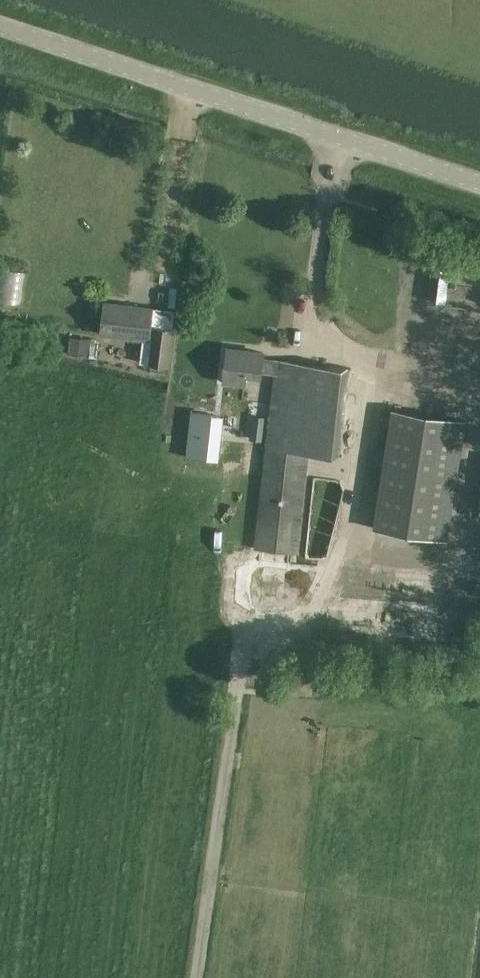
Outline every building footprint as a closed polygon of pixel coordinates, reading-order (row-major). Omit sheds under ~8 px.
[(21,301),(24,269),(1,267),(0,274),(0,299),(21,301)] [(139,363),(168,367),(175,311),(105,303),(101,334),(142,339),(139,363)] [(208,327),(202,379),(238,383),(238,377),(267,381),(271,353),(242,350),(244,331),(208,327)] [(90,338),(69,336),(68,354),(88,356),(90,338)] [(274,359),(251,545),(293,550),(305,450),(337,453),(346,368),(274,359)] [(447,540),(466,420),(391,409),(372,528),(447,540)] [(191,411),(185,457),(205,459),(207,444),(215,445),(216,435),(207,434),(209,415),(192,413),(192,411),(191,411)] [(306,559),(326,559),(344,490),(339,480),(333,479),(332,485),(323,484),(324,478),(312,477),(304,557),(306,559)]
